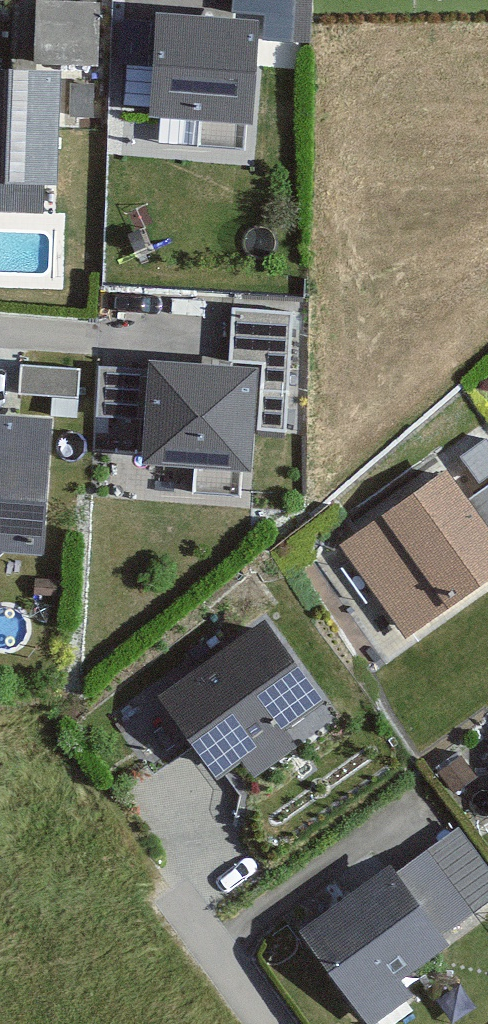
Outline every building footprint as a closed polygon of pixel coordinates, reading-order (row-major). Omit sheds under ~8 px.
[(223,15),(290,18),(290,0),(223,0),(223,15)] [(87,66),(86,6),(25,6),(25,67),(87,66)] [(238,123),(246,25),(150,18),(142,117),(195,121),(194,141),(230,144),(231,123),(238,123)] [(48,71),(0,71),(0,186),(46,187),(48,71)] [(220,311),(217,366),(137,362),(132,461),(183,463),(182,494),(224,496),(225,470),(238,471),(241,395),(278,397),(282,314),(220,311)] [(67,372),(12,367),(10,392),(65,396),(67,372)] [(27,550),(36,419),(0,416),(0,549),(27,550)] [(472,492),(487,477),(487,436),(483,431),(446,464),(472,492)] [(436,474),(334,549),(399,638),(487,573),(487,481),(457,504),(436,474)] [(308,702),(244,621),(140,702),(201,780),(232,755),(246,774),(284,744),(272,730),(308,702)] [(416,856),(387,877),(380,866),(289,932),(356,1023),(358,1023),(399,995),(388,979),(439,942),(434,935),(459,916),(416,856)]
